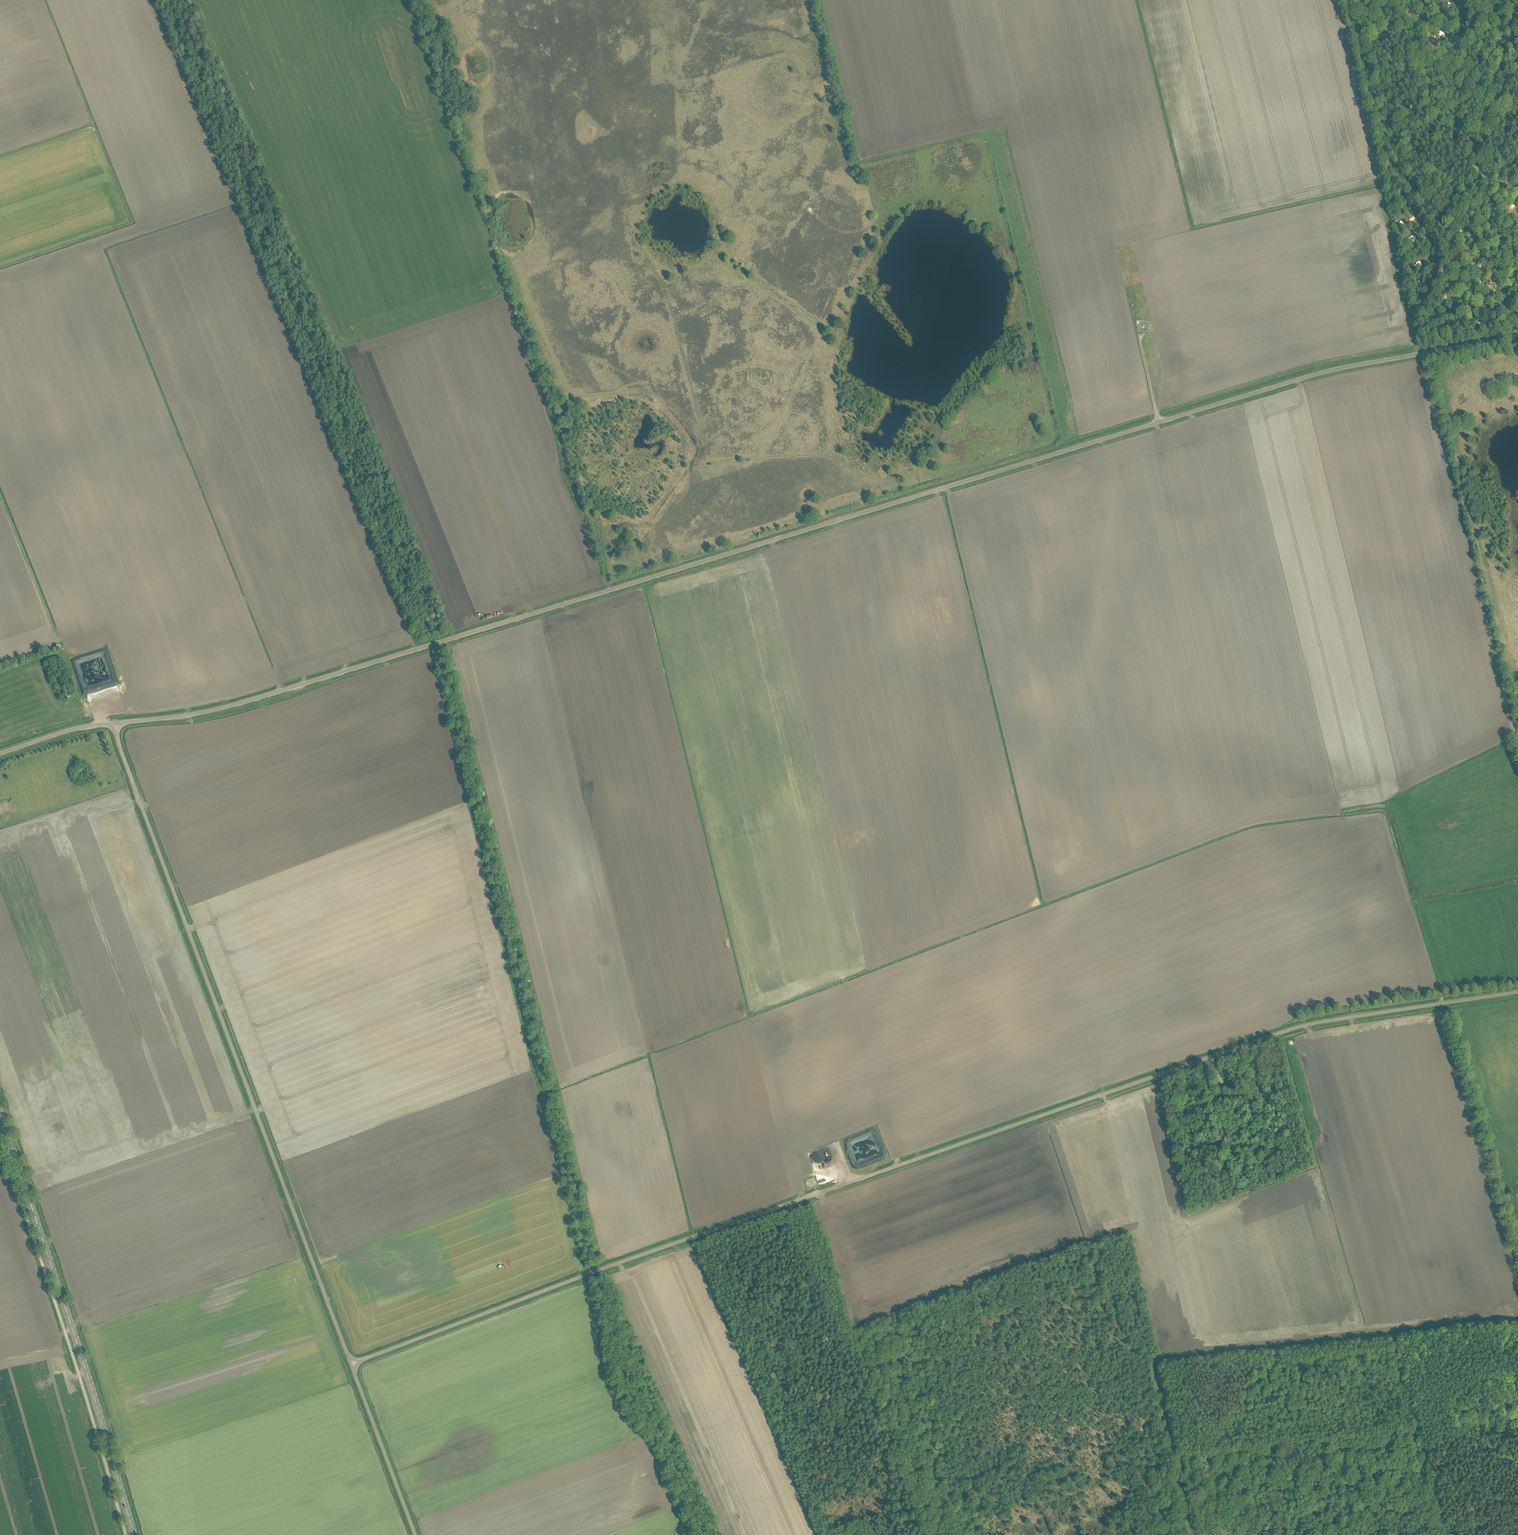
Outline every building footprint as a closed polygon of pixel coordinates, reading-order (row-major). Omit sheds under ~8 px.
[(1514,120),(1503,115),(1501,122),(1512,126),(1514,120)] [(92,681),(93,688),(101,687),(100,680),(92,681)]
